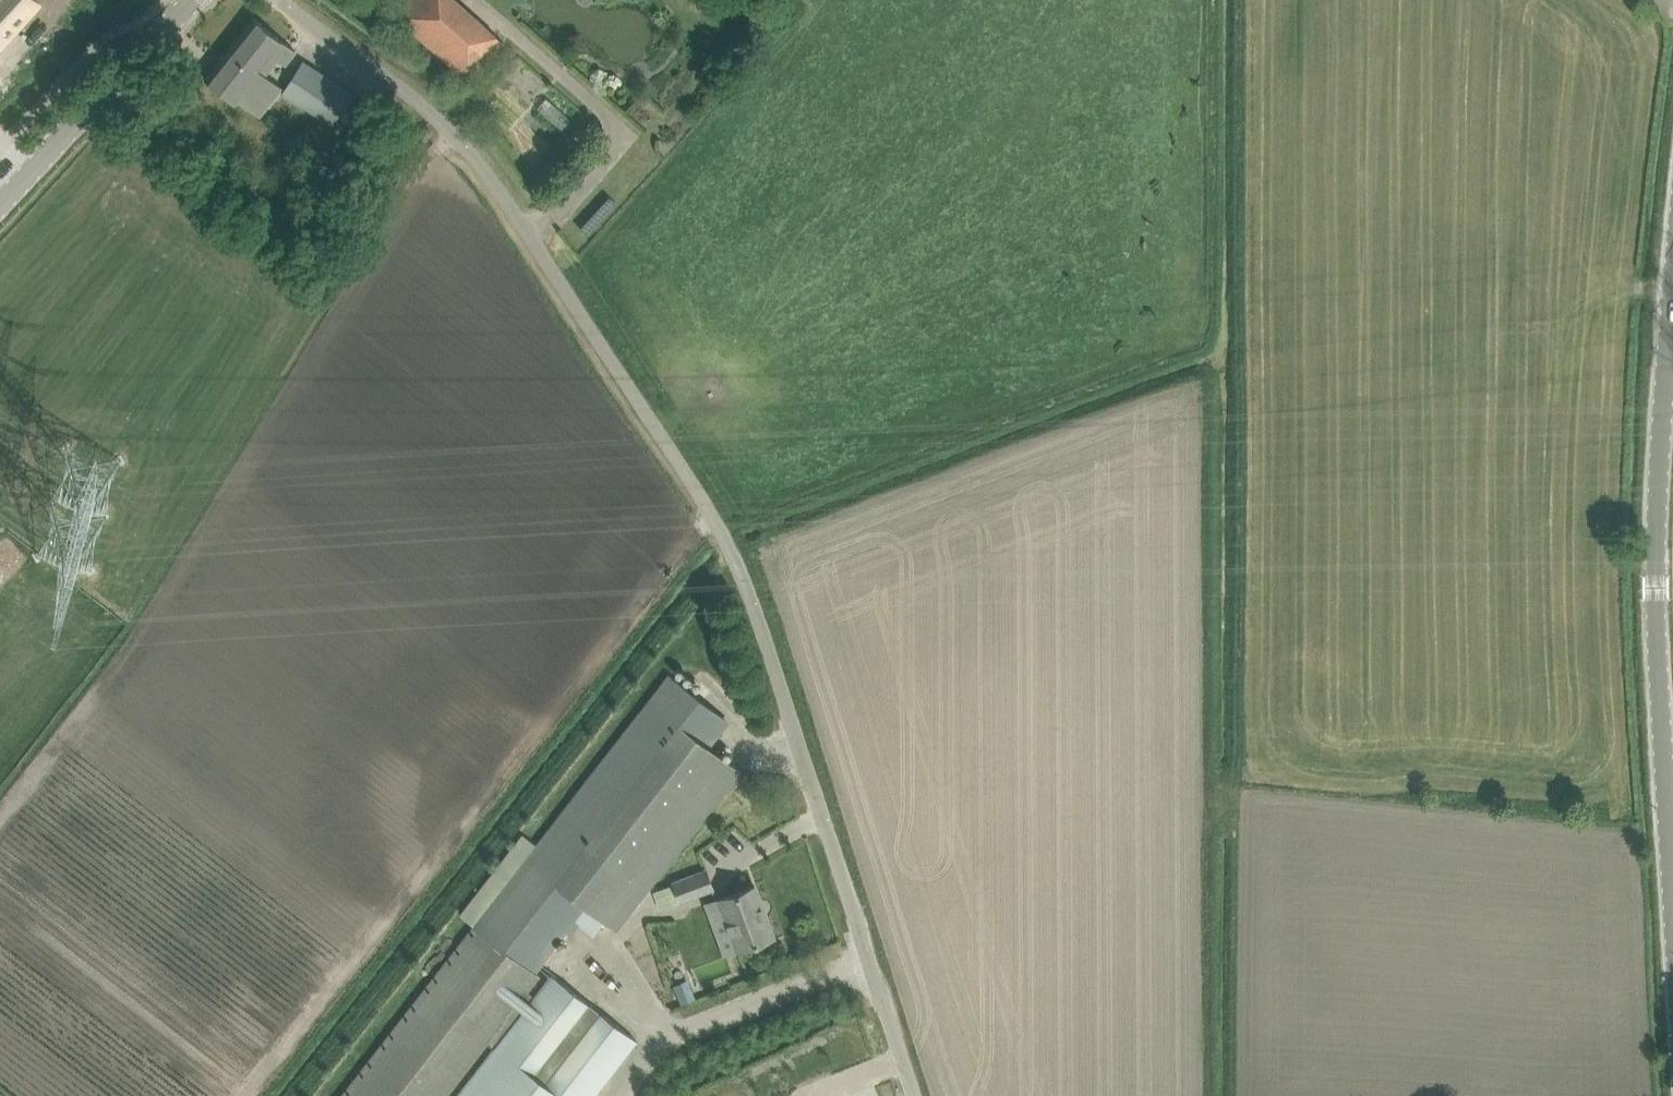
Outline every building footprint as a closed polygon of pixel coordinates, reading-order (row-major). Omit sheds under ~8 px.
[(36,5),(31,0),(0,0),(0,45),(36,5)] [(411,1),(396,17),(469,81),(503,42),(456,0),(411,0),(411,1)] [(205,79),(222,92),(234,102),(237,99),(259,116),(282,88),(260,70),(272,55),(284,64),(295,51),(253,17),(205,79)] [(303,61),(291,79),(283,92),(332,124),(340,111),(352,92),(303,61)] [(522,986),(573,920),(592,937),(605,921),(616,930),(741,768),(710,744),(727,722),(668,676),(537,845),(522,833),(459,914),(474,926),(342,1095),(592,1095),(635,1040),(550,974),(534,995),(522,986)] [(706,871),(673,883),(679,899),(712,887),(706,871)] [(754,886),(734,893),(715,900),(721,917),(726,915),(738,948),(753,943),(773,936),(754,886)] [(690,985),(676,991),(681,1003),(695,997),(690,985)]
